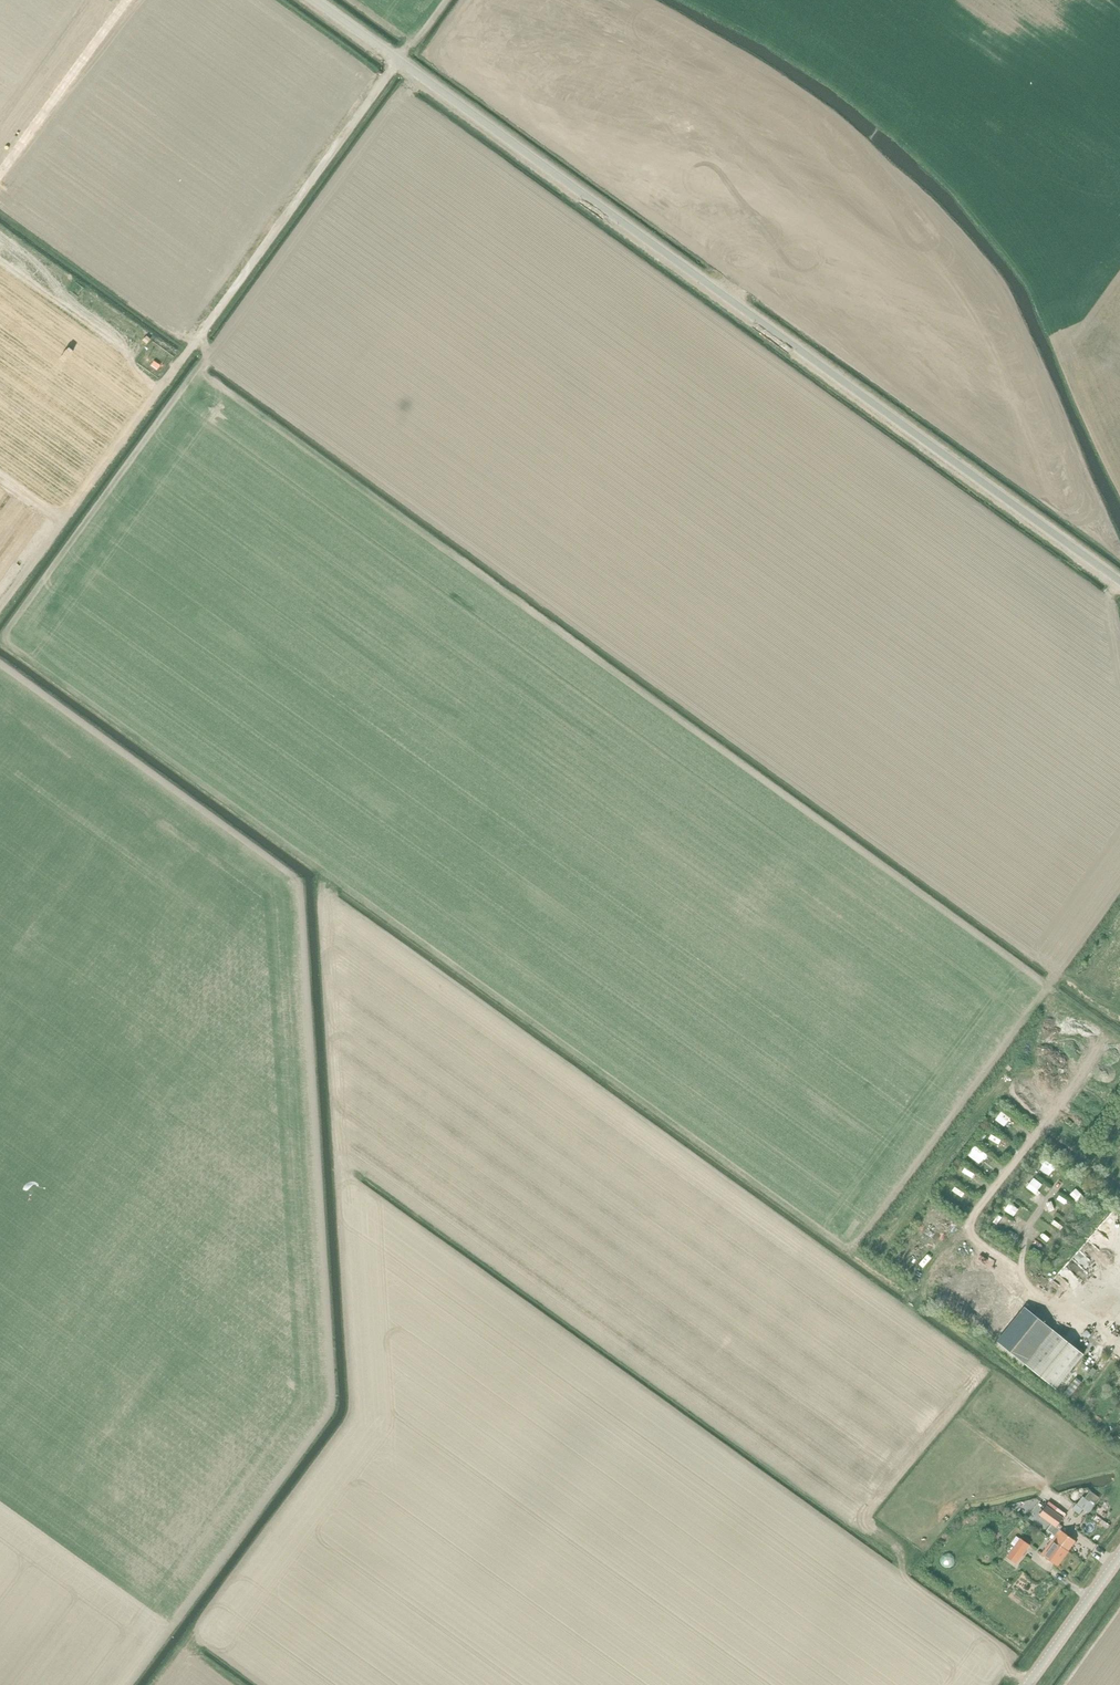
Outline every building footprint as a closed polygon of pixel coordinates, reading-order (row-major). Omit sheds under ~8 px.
[(154,362),(151,366),(157,370),(160,366),(154,362)] [(1025,1308),(995,1346),(1022,1368),(1025,1364),(1056,1389),(1084,1355),(1025,1308)] [(1082,1496),(1075,1505),(1088,1513),(1099,1498),(1089,1491),(1084,1498),(1082,1496)] [(1047,1506),(1040,1515),(1057,1528),(1064,1518),(1047,1506)] [(1052,1525),(1048,1531),(1056,1537),(1053,1541),(1068,1553),(1076,1542),(1061,1531),(1052,1525)] [(1014,1548),(1008,1557),(1017,1563),(1023,1555),(1030,1546),(1030,1545),(1021,1539),(1020,1539),(1014,1548)] [(1068,1553),(1053,1541),(1042,1556),(1056,1565),(1059,1561),(1061,1563),(1068,1553)]
